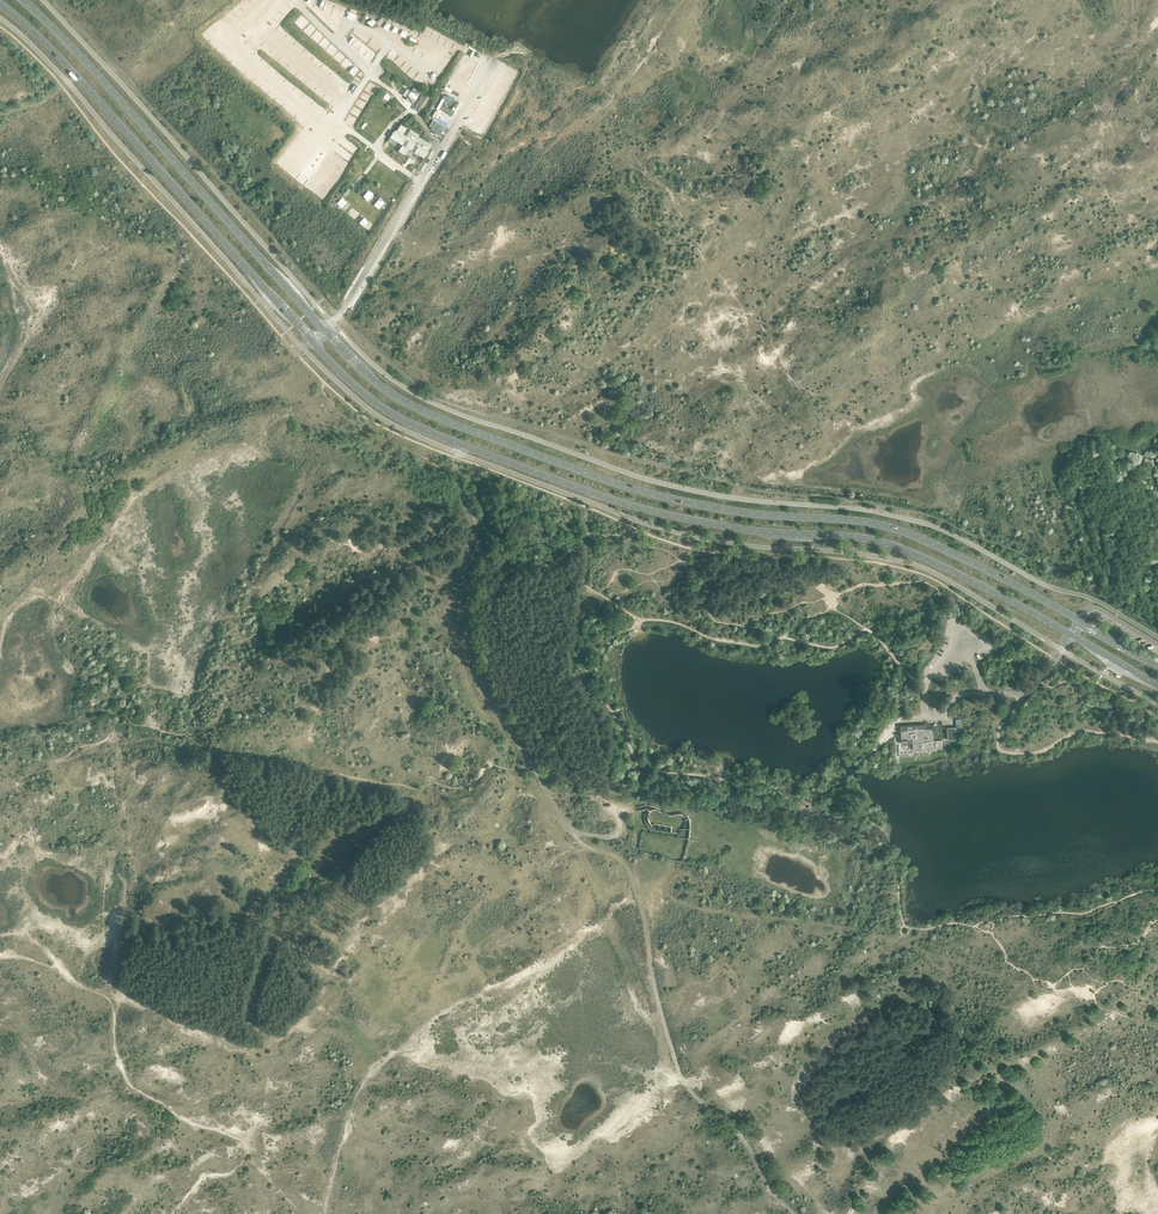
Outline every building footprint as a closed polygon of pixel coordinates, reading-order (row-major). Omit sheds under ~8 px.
[(324,12),(329,15),(333,10),(328,6),(324,12)] [(302,13),(297,18),(302,22),(306,17),(302,13)] [(372,17),(368,22),(372,26),(376,21),(372,17)] [(309,29),(314,32),(317,26),(312,23),(309,29)] [(409,30),(406,35),(412,38),(415,32),(409,30)] [(321,32),(316,37),(321,41),(325,36),(321,32)] [(344,41),(348,36),(344,32),(340,37),(344,41)] [(356,33),(351,38),(356,42),(360,38),(356,33)] [(366,53),(362,60),(367,62),(370,55),(366,53)] [(351,61),(345,65),(348,70),(354,66),(351,61)] [(357,69),(353,74),(357,77),(361,72),(357,69)] [(409,98),(416,103),(424,91),(417,86),(409,98)] [(426,91),(417,107),(421,109),(431,93),(426,91)] [(450,104),(454,97),(443,91),(440,97),(450,104)] [(435,127),(435,129),(438,131),(438,132),(442,135),(448,127),(446,126),(449,120),(439,113),(435,119),(436,119),(434,122),(435,123),(433,126),(435,127)] [(389,115),(386,120),(392,124),(395,118),(389,115)] [(309,142),(320,128),(311,121),(299,134),(309,142)] [(443,158),(448,147),(445,146),(440,157),(443,158)] [(409,165),(413,168),(415,165),(411,162),(418,151),(415,148),(405,163),(409,165)] [(301,164),(297,169),(304,176),(309,170),(301,164)] [(363,196),(368,200),(374,193),(368,189),(363,196)] [(342,207),(347,201),(342,196),(336,203),(342,207)] [(374,204),(379,208),(385,200),(380,196),(374,204)] [(347,213),(352,216),(357,210),(352,206),(347,213)] [(371,208),(367,213),(372,216),(376,211),(371,208)] [(364,219),(360,224),(365,228),(369,222),(364,219)] [(912,743),(912,750),(930,749),(930,747),(942,746),(942,739),(934,739),(933,728),(925,729),(925,724),(900,725),(901,744),(912,743)] [(960,735),(957,735),(956,732),(960,732),(960,730),(956,730),(956,727),(947,727),(948,739),(960,738),(960,735)] [(718,811),(717,817),(735,820),(736,815),(718,811)]
